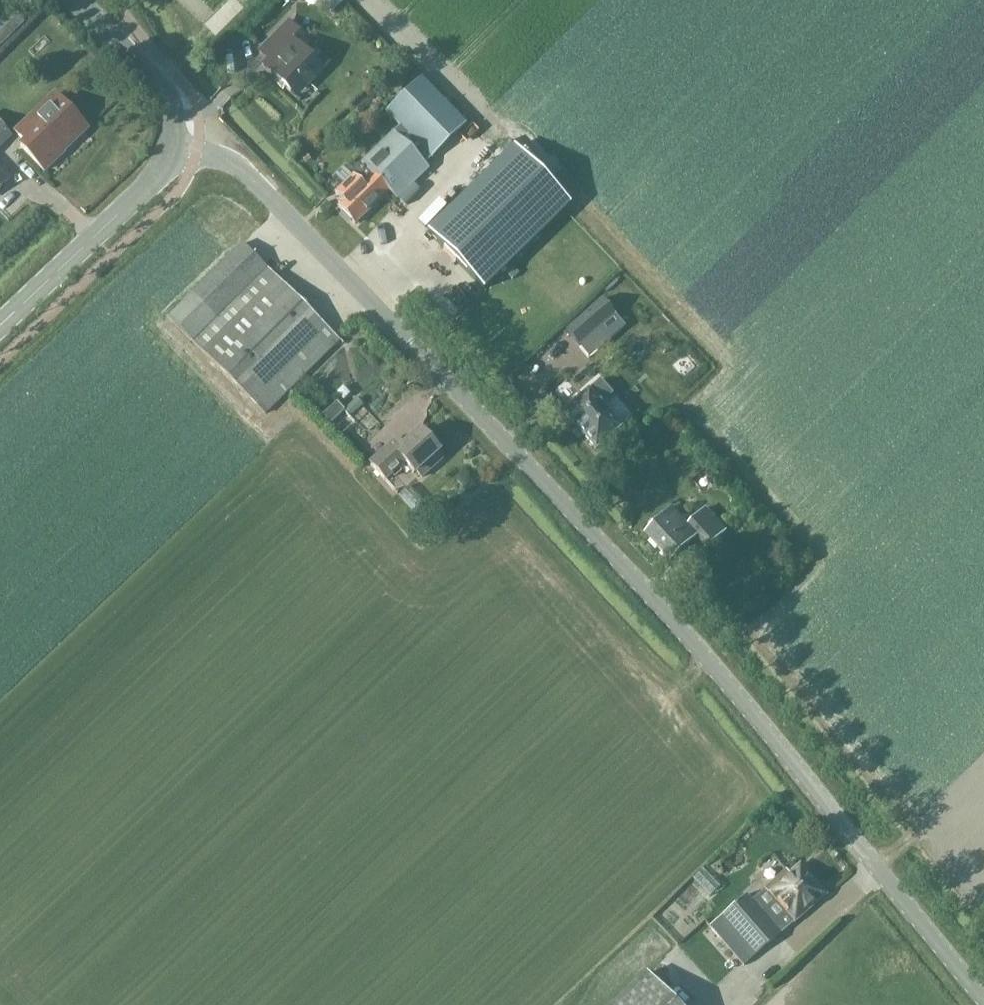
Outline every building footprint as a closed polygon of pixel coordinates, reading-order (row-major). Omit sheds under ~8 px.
[(25,24),(12,11),(0,24),(0,49),(25,24)] [(295,100),(320,74),(293,48),(303,38),(286,22),(257,52),(266,60),(260,66),(295,100)] [(466,124),(421,77),(386,111),(401,127),(362,164),(360,162),(351,171),(363,183),(361,185),(352,175),(333,193),(342,203),(338,207),(354,224),(388,193),(396,200),(428,168),(424,164),(466,124)] [(42,172),(88,129),(55,94),(16,131),(24,140),(18,145),(42,172)] [(9,135),(0,126),(0,144),(9,135)] [(483,289),(570,205),(508,141),(500,148),(506,154),(427,231),(483,289)] [(9,179),(0,170),(0,188),(9,179)] [(339,340),(242,245),(169,317),(265,413),(339,340)] [(601,300),(565,331),(578,346),(614,316),(601,300)] [(612,394),(600,381),(565,411),(563,412),(565,414),(594,447),(595,449),(597,448),(597,447),(620,427),(600,405),(612,394)] [(350,397),(342,389),(336,395),(344,403),(350,397)] [(356,399),(343,411),(350,418),(363,405),(356,399)] [(444,460),(437,452),(438,451),(420,431),(398,451),(392,445),(370,466),(383,480),(402,463),(409,471),(410,470),(413,473),(415,472),(422,479),(444,460)] [(408,485),(397,495),(414,514),(425,504),(408,485)] [(740,512),(733,502),(725,508),(732,518),(740,512)] [(687,524),(672,508),(644,533),(669,560),(695,536),(706,548),(725,531),(705,508),(687,524)] [(786,871),(764,889),(751,900),(747,895),(710,926),(744,965),(780,935),(779,934),(825,895),(799,865),(788,874),(786,871)] [(646,972),(611,1004),(677,1004),(646,972)]
